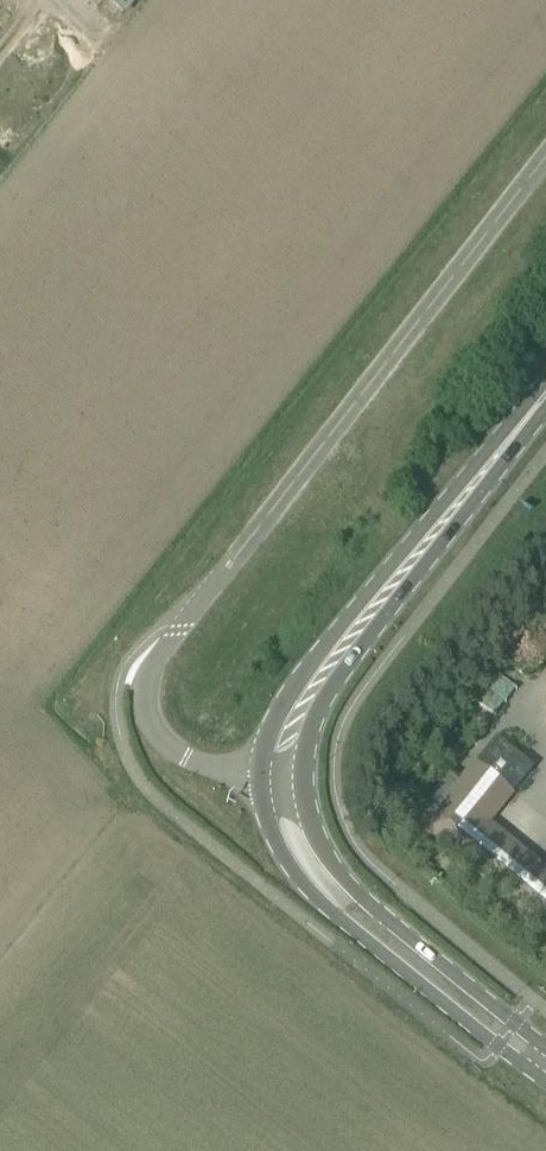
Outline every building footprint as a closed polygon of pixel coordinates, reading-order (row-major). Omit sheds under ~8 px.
[(127,14),(138,0),(109,0),(127,14)] [(402,828),(426,848),(435,838),(545,932),(545,869),(491,822),(514,795),(473,761),(457,779),(449,772),(402,828)]
